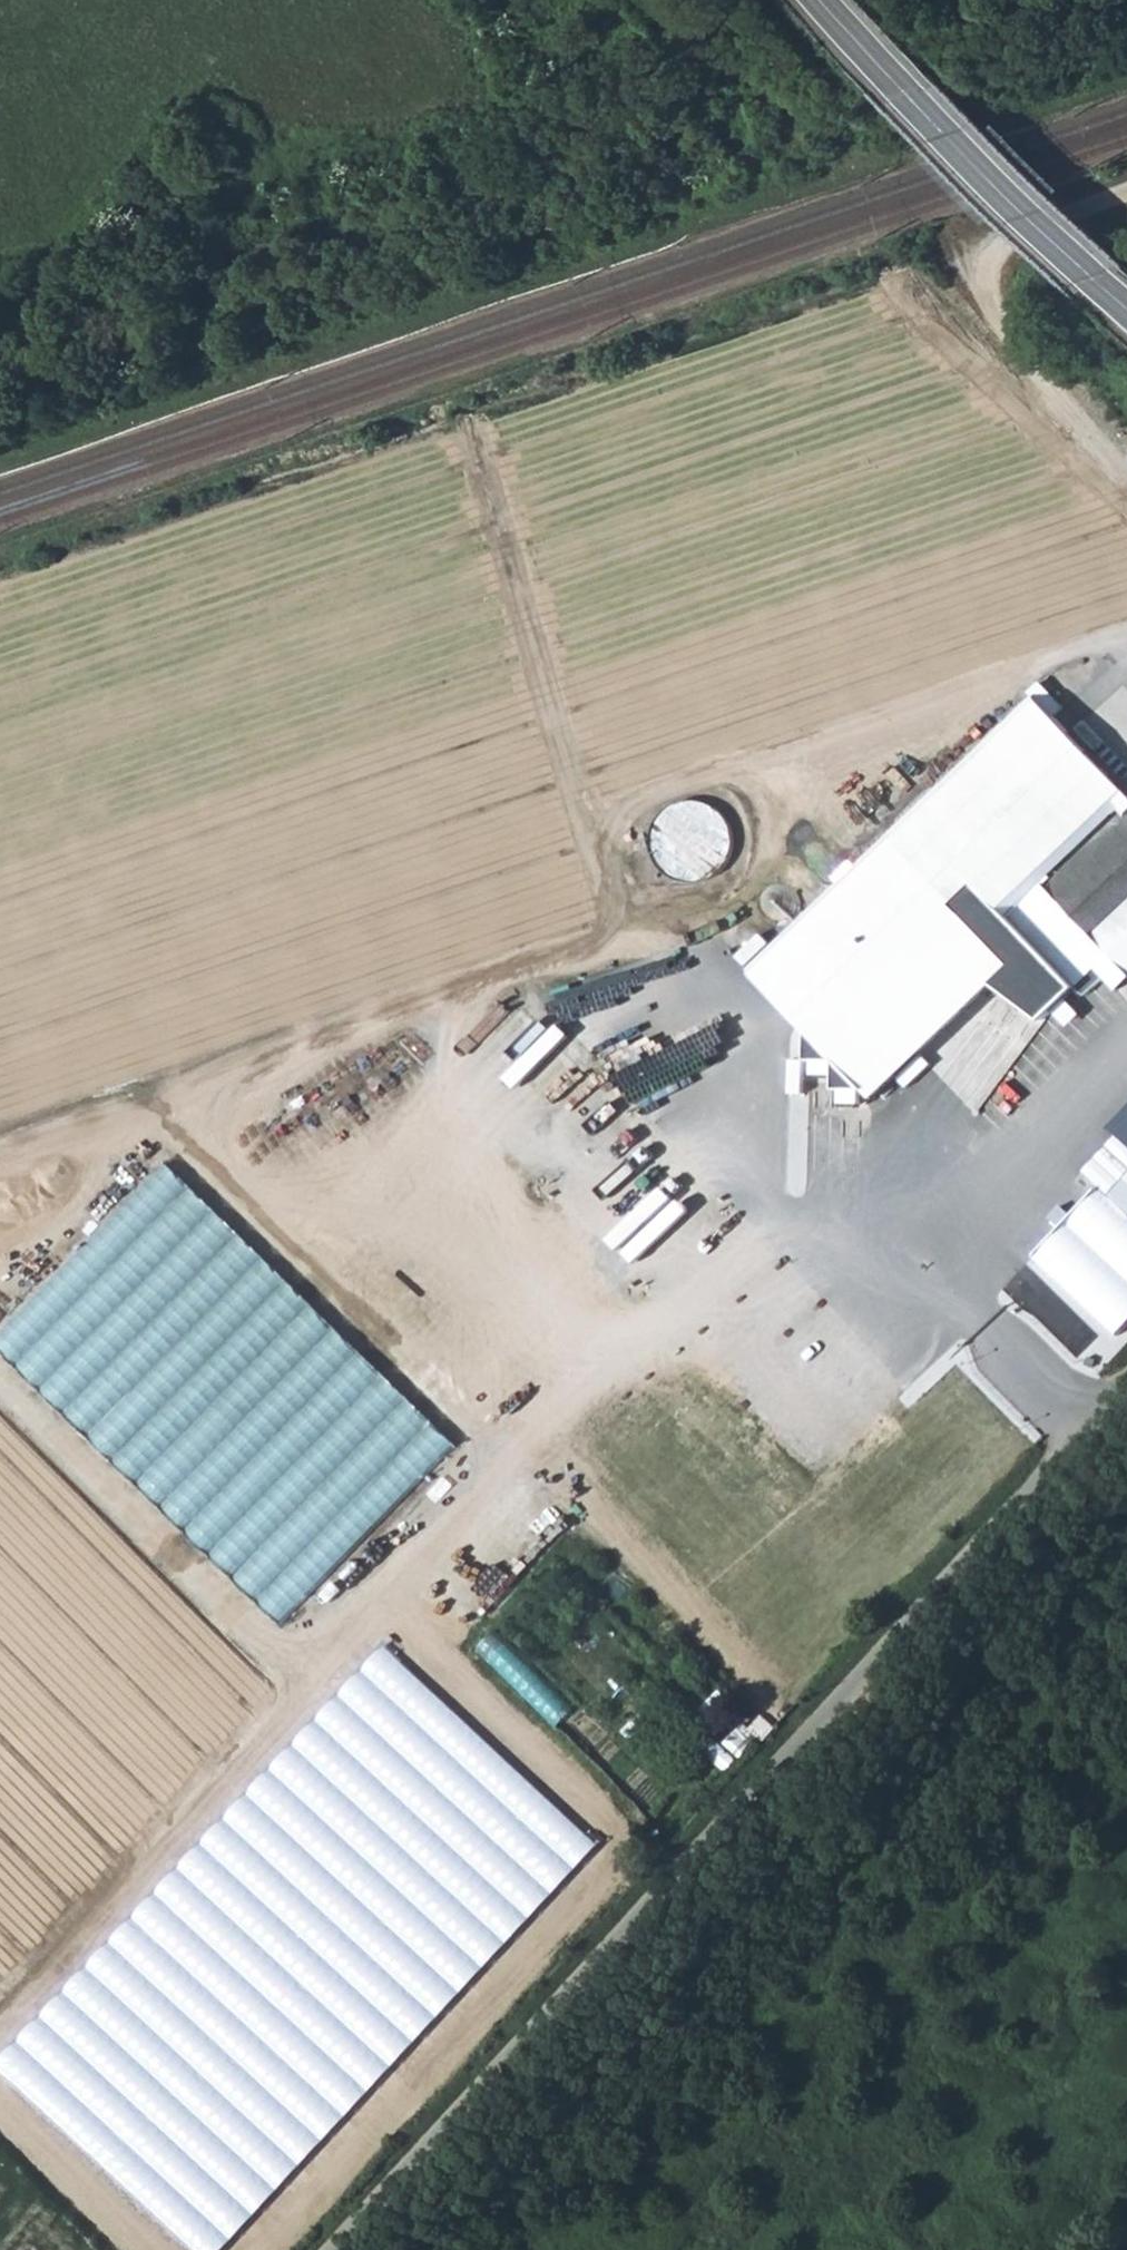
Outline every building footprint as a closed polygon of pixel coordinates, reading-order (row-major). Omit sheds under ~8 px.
[(1005,731),(918,803),(1019,902),(1109,809),(1115,802),(1025,714),(1005,731)] [(1109,809),(1126,825),(1126,813),(1115,802),(1109,809)] [(918,803),(874,840),(978,941),(996,923),(1086,1010),(1107,990),(1106,989),(1019,902),(918,803)] [(1019,902),(1106,989),(1126,968),(1126,825),(1109,809),(1019,902)] [(289,1279),(117,1463),(290,1624),(462,1440),(289,1279)]
